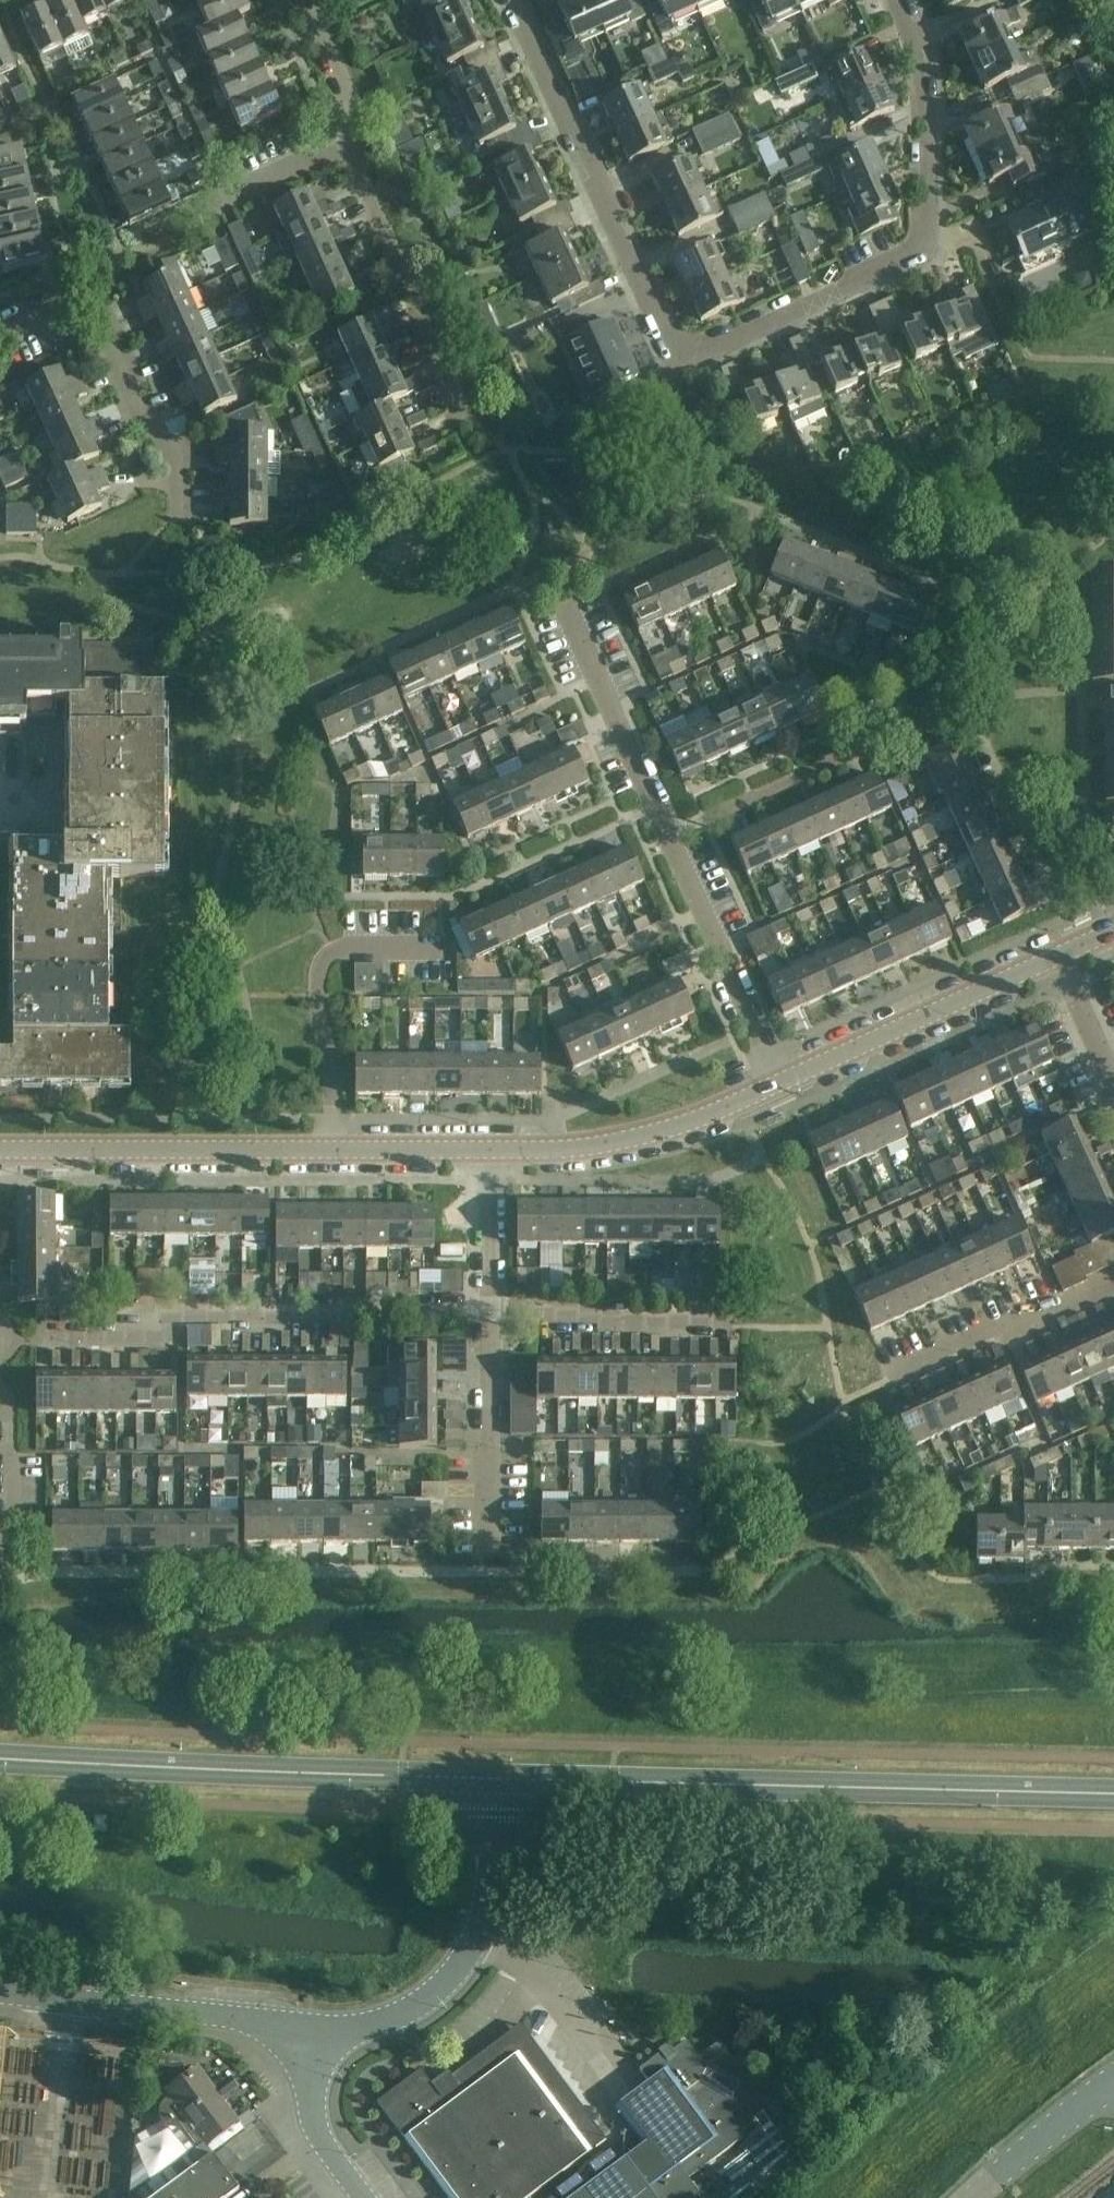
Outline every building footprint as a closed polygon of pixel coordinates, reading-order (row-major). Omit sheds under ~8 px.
[(64,48),(89,37),(84,25),(83,25),(82,25),(71,0),(61,0),(45,7),(64,48)] [(100,0),(71,0),(82,25),(83,25),(84,25),(107,14),(100,0)] [(107,14),(132,3),(130,0),(100,0),(107,14)] [(144,1),(155,25),(165,21),(156,0),(147,0),(144,1)] [(238,18),(250,12),(244,0),(212,0),(198,7),(208,29),(208,30),(209,31),(238,17),(238,18)] [(408,12),(413,14),(422,10),(434,38),(471,21),(461,0),(402,0),(408,12)] [(545,28),(560,60),(567,57),(568,58),(582,51),(578,42),(603,31),(589,0),(563,0),(558,3),(564,16),(551,22),(553,24),(545,28)] [(603,31),(629,19),(631,24),(646,17),(638,0),(589,0),(603,31)] [(692,0),(647,0),(645,1),(661,37),(675,31),(671,22),(697,10),(692,0)] [(697,10),(719,0),(692,0),(697,10)] [(795,0),(750,0),(748,1),(762,33),(777,26),(775,22),(800,11),(795,0)] [(800,11),(824,0),(795,0),(800,11)] [(948,11),(972,0),(943,0),(948,11)] [(1019,8),(1037,0),(1015,0),(1019,8)] [(64,48),(45,7),(20,19),(39,59),(64,48)] [(972,63),(1007,47),(1000,32),(1021,22),(1015,9),(959,35),(972,63)] [(249,41),(238,18),(238,17),(209,31),(208,30),(197,35),(208,60),(249,41)] [(447,66),(463,58),(468,69),(468,70),(497,57),(501,55),(495,42),(483,47),(471,21),(434,38),(447,66)] [(160,36),(166,49),(176,45),(170,32),(160,36)] [(16,70),(0,34),(0,77),(16,70)] [(136,47),(140,57),(154,51),(149,41),(136,47)] [(219,84),(260,65),(249,41),(208,60),(219,84)] [(1018,90),(1046,78),(1034,52),(1013,61),(1007,47),(972,63),(984,90),(1012,78),(1018,90)] [(367,48),(360,55),(369,65),(377,58),(367,48)] [(111,59),(116,68),(129,63),(125,53),(111,59)] [(830,87),(837,84),(844,100),(881,83),(867,53),(830,69),(823,73),(830,87)] [(678,56),(676,62),(678,67),(684,68),(689,66),(691,61),(688,55),(683,54),(678,56)] [(1092,56),(1072,65),(1078,77),(1097,68),(1092,56)] [(449,107),(458,103),(465,119),(503,102),(496,86),(508,81),(497,57),(468,70),(468,69),(447,79),(451,86),(441,91),(449,107)] [(174,76),(183,71),(177,58),(168,63),(174,76)] [(654,86),(678,75),(682,84),(696,78),(691,66),(679,72),(674,60),(647,72),(654,86)] [(154,79),(164,74),(158,61),(148,66),(154,79)] [(628,63),(622,66),(627,78),(638,73),(635,66),(628,63)] [(91,80),(105,74),(100,64),(87,70),(91,80)] [(230,108),(270,89),(260,65),(219,84),(230,108)] [(812,66),(775,82),(781,96),(818,79),(812,66)] [(584,73),(570,79),(580,100),(594,94),(584,73)] [(63,81),(67,91),(81,85),(77,75),(63,81)] [(1046,78),(1018,90),(1023,102),(1051,89),(1046,78)] [(124,102),(115,81),(72,100),(82,122),(124,102)] [(188,82),(178,86),(184,100),(194,95),(188,82)] [(158,87),(164,100),(173,96),(167,83),(158,87)] [(844,117),(850,131),(857,128),(894,111),(881,83),(844,100),(851,114),(844,117)] [(653,118),(653,117),(646,102),(653,99),(647,85),(603,105),(617,134),(653,118)] [(270,89),(230,108),(241,132),(282,114),(270,89)] [(17,105),(21,115),(33,109),(29,100),(17,105)] [(92,143),(134,124),(124,102),(82,122),(92,143)] [(503,102),(465,119),(477,146),(474,148),(480,160),(501,151),(500,150),(533,135),(527,123),(515,128),(503,102)] [(167,107),(173,121),(183,116),(177,103),(167,107)] [(977,157),(1012,141),(1005,126),(1025,116),(1019,103),(964,128),(977,157)] [(195,124),(205,119),(199,106),(189,110),(195,124)] [(10,120),(6,110),(0,113),(0,124),(10,120)] [(653,118),(617,134),(630,163),(673,143),(660,114),(653,117),(653,118)] [(698,145),(735,128),(729,115),(691,132),(698,145)] [(101,163),(143,145),(134,124),(92,143),(101,163)] [(176,128),(182,141),(192,137),(186,124),(176,128)] [(398,127),(389,132),(396,148),(409,142),(403,128),(398,127)] [(735,128),(698,145),(703,157),(740,140),(735,128)] [(210,130),(200,134),(207,148),(216,144),(210,130)] [(842,131),(805,148),(811,161),(811,162),(818,159),(848,145),(842,131)] [(505,197),(543,180),(531,153),(543,147),(537,134),(533,135),(500,150),(501,151),(504,150),(509,160),(492,168),(505,197)] [(27,174),(22,151),(16,152),(8,135),(0,138),(0,180),(27,174)] [(769,140),(755,146),(770,179),(780,175),(789,171),(784,160),(779,162),(769,140)] [(1012,141),(977,157),(989,184),(1010,175),(1015,187),(1025,182),(1050,171),(1039,145),(1018,155),(1012,141)] [(192,162),(202,158),(196,144),(186,149),(192,162)] [(410,144),(397,150),(403,162),(415,156),(410,144)] [(111,185),(153,165),(143,145),(101,163),(111,185)] [(834,181),(841,177),(848,193),(885,176),(872,147),(828,167),(834,181)] [(697,157),(690,161),(653,177),(666,207),(703,190),(696,174),(703,171),(697,157)] [(823,171),(818,159),(811,162),(811,161),(789,171),(780,175),(786,188),(823,171)] [(120,205),(162,186),(153,165),(111,185),(120,205)] [(192,187),(202,182),(196,169),(186,173),(192,187)] [(1050,171),(1025,182),(1029,190),(1053,179),(1050,171)] [(32,196),(27,174),(0,180),(0,203),(32,196)] [(855,208),(848,211),(860,237),(898,220),(892,208),(898,205),(885,176),(848,193),(855,208)] [(518,225),(531,219),(536,231),(569,216),(573,214),(567,201),(555,207),(543,180),(505,197),(518,225)] [(162,186),(120,205),(130,226),(172,207),(162,186)] [(717,202),(710,205),(703,190),(666,207),(679,236),(723,216),(717,202)] [(321,204),(314,208),(307,192),(273,208),(283,230),(276,233),(278,236),(279,236),(285,233),(319,218),(326,215),(328,219),(344,211),(340,202),(324,210),(321,204)] [(734,224),(771,207),(765,194),(728,210),(734,224)] [(37,218),(32,196),(0,203),(0,226),(37,218)] [(448,222),(449,221),(462,215),(454,198),(440,204),(448,222)] [(1088,235),(1072,200),(1044,213),(1041,207),(1007,223),(1022,257),(1018,259),(1024,274),(1087,245),(1084,237),(1088,235)] [(771,207),(734,224),(739,236),(776,220),(771,207)] [(820,249),(803,213),(789,219),(806,256),(820,249)] [(538,278),(575,261),(563,233),(575,228),(569,216),(536,231),(541,242),(525,249),(538,278)] [(42,240),(37,218),(0,226),(0,249),(42,240)] [(325,232),(319,218),(285,233),(279,236),(278,236),(274,238),(286,263),(296,258),(330,243),(337,240),(339,244),(356,236),(352,228),(336,235),(333,229),(325,232)] [(227,228),(240,256),(253,250),(241,222),(227,228)] [(225,272),(238,266),(226,239),(212,245),(225,272)] [(24,269),(47,264),(42,240),(0,249),(0,264),(2,273),(24,269)] [(330,243),(296,258),(306,281),(301,283),(302,286),(307,284),(341,268),(330,243)] [(479,243),(466,249),(471,260),(484,254),(479,243)] [(719,243),(712,246),(675,263),(688,292),(725,275),(718,260),(725,257),(719,243)] [(811,280),(794,243),(780,249),(797,286),(811,280)] [(346,260),(350,270),(367,262),(363,253),(346,260)] [(458,266),(462,276),(475,270),(471,260),(458,266)] [(600,282),(587,288),(575,261),(538,278),(550,306),(567,298),(573,310),(606,295),(600,282)] [(175,262),(157,270),(160,278),(143,286),(149,298),(136,304),(140,314),(189,293),(175,262)] [(341,268),(307,284),(317,306),(312,309),(314,312),(319,309),(353,294),(341,268)] [(1076,276),(1075,281),(1079,291),(1092,285),(1087,272),(1076,276)] [(240,295),(249,291),(242,274),(233,278),(240,295)] [(739,287),(732,290),(725,275),(688,292),(701,321),(745,301),(739,287)] [(374,278),(358,285),(362,295),(378,287),(374,278)] [(933,317),(945,343),(946,346),(952,359),(963,354),(965,360),(999,345),(973,288),(949,299),(953,308),(934,316),(933,317)] [(189,293),(140,314),(144,324),(158,318),(163,330),(198,314),(189,293)] [(251,295),(242,300),(250,316),(259,312),(251,295)] [(937,347),(945,343),(933,317),(934,316),(933,314),(913,323),(909,315),(901,319),(892,298),(880,304),(894,333),(900,330),(915,361),(938,350),(937,347)] [(878,378),(901,367),(887,336),(894,333),(880,304),(868,309),(881,337),(854,350),(853,347),(852,348),(865,376),(866,379),(877,375),(878,378)] [(259,312),(250,316),(257,333),(266,329),(259,312)] [(159,357),(208,335),(198,314),(163,330),(168,341),(155,347),(159,357)] [(612,321),(595,329),(590,317),(558,332),(563,343),(562,344),(587,399),(605,391),(609,400),(626,393),(621,383),(637,376),(612,321)] [(372,319),(337,335),(348,358),(343,360),(344,363),(349,361),(384,345),(372,319)] [(388,338),(392,347),(410,339),(405,330),(388,338)] [(833,356),(829,347),(821,351),(812,332),(801,337),(814,366),(821,363),(835,395),(858,384),(857,380),(865,376),(852,348),(833,356)] [(183,373),(218,357),(208,335),(159,357),(164,366),(177,360),(183,373)] [(517,336),(503,342),(509,354),(522,348),(517,336)] [(814,366),(801,337),(789,343),(797,362),(789,365),(793,374),(775,383),(773,384),(785,410),(786,413),(787,413),(793,426),(827,411),(809,373),(808,374),(807,370),(814,366)] [(271,338),(262,342),(269,359),(278,354),(271,338)] [(384,345),(349,361),(356,376),(359,383),(354,385),(356,388),(361,386),(395,370),(384,345)] [(278,354),(269,359),(277,376),(286,371),(278,354)] [(400,363),(404,372),(421,364),(417,355),(400,363)] [(179,400),(227,378),(218,357),(183,373),(188,384),(175,390),(179,400)] [(777,414),(785,410),(773,384),(775,383),(773,380),(753,389),(749,381),(742,385),(732,365),(720,371),(734,400),(741,397),(755,428),(778,417),(777,414)] [(34,408),(83,385),(78,376),(65,382),(59,370),(24,386),(34,408)] [(356,388),(350,391),(350,392),(360,412),(361,415),(372,410),(373,410),(373,411),(390,403),(390,404),(407,396),(395,370),(361,386),(356,388)] [(227,378),(179,400),(183,409),(196,403),(202,416),(238,400),(227,378)] [(411,387),(415,397),(432,389),(428,379),(411,387)] [(83,385),(34,408),(44,429),(79,413),(73,401),(87,395),(83,385)] [(356,415),(349,418),(351,421),(356,419),(366,441),(361,443),(362,446),(367,444),(401,428),(390,404),(390,403),(373,411),(373,410),(372,410),(361,415),(357,417),(356,415)] [(229,443),(215,443),(215,454),(268,454),(268,430),(262,430),(252,408),(253,408),(252,407),(223,420),(224,420),(224,421),(225,421),(225,431),(230,431),(229,443)] [(407,420),(411,429),(427,421),(423,412),(407,420)] [(79,413),(44,429),(53,450),(102,428),(98,418),(84,425),(79,413)] [(82,464),(82,465),(99,457),(93,444),(106,438),(102,428),(53,450),(63,472),(82,464)] [(401,428),(367,444),(379,469),(375,471),(380,483),(407,471),(402,459),(413,453),(401,428)] [(314,433),(305,437),(313,454),(322,450),(314,433)] [(418,445),(422,454),(439,446),(435,437),(418,445)] [(322,450),(313,454),(320,471),(329,467),(322,450)] [(26,463),(20,451),(0,460),(0,475),(26,463)] [(229,478),(268,478),(268,454),(215,454),(215,465),(229,465),(229,478)] [(0,475),(0,479),(5,489),(32,477),(26,463),(0,475)] [(63,472),(46,479),(56,502),(104,480),(99,471),(87,476),(82,465),(82,464),(63,472)] [(215,502),(268,502),(268,478),(229,478),(229,491),(215,491),(215,502)] [(104,480),(56,502),(66,523),(102,507),(96,495),(108,490),(104,480)] [(344,500),(337,483),(328,487),(331,495),(336,504),(344,500)] [(336,504),(331,495),(315,502),(319,512),(336,504)] [(268,502),(215,502),(215,512),(229,512),(229,525),(268,525),(268,502)] [(6,521),(37,521),(37,507),(6,507),(6,521)] [(6,521),(6,535),(36,535),(37,521),(6,521)] [(770,576),(770,577),(795,587),(809,551),(784,541),(770,576)] [(809,551),(795,587),(819,597),(834,561),(809,551)] [(696,565),(712,599),(736,588),(721,553),(696,565)] [(844,606),(858,571),(834,561),(819,597),(844,606)] [(712,599),(696,565),(672,576),(688,610),(712,599)] [(1113,593),(1113,570),(1089,570),(1089,593),(1113,593)] [(858,571),(844,606),(868,616),(882,581),(858,571)] [(648,586),(664,621),(688,610),(672,576),(648,586)] [(892,626),(906,591),(882,581),(868,616),(892,626)] [(664,621),(648,586),(623,598),(639,632),(664,621)] [(892,626),(918,636),(932,601),(906,591),(892,626)] [(1113,616),(1113,593),(1089,593),(1090,616),(1113,616)] [(500,657),(525,645),(510,611),(485,622),(500,657)] [(1113,638),(1113,616),(1090,616),(1090,638),(1113,638)] [(761,624),(765,634),(779,628),(774,618),(761,624)] [(790,631),(804,636),(808,625),(794,620),(790,631)] [(500,657),(485,622),(461,633),(477,667),(500,657)] [(741,632),(746,643),(759,637),(754,626),(741,632)] [(477,667),(461,633),(437,644),(453,678),(477,667)] [(816,639),(820,649),(834,643),(829,633),(816,639)] [(764,642),(769,652),(782,646),(777,636),(764,642)] [(6,736),(7,736),(7,737),(9,737),(9,736),(20,737),(20,728),(20,726),(21,726),(26,726),(26,721),(26,719),(27,719),(56,719),(56,697),(56,692),(67,692),(68,692),(69,692),(69,696),(69,703),(69,719),(69,732),(69,822),(62,826),(69,841),(69,846),(29,846),(20,846),(20,857),(13,857),(13,878),(20,878),(20,889),(13,889),(13,907),(20,907),(20,918),(13,918),(13,936),(20,936),(20,947),(13,947),(13,964),(20,964),(20,975),(13,975),(13,993),(20,993),(20,1004),(13,1004),(13,1034),(13,1053),(0,1053),(0,1086),(18,1086),(31,1086),(31,1080),(42,1080),(42,1086),(60,1086),(60,1080),(70,1080),(70,1086),(88,1086),(88,1080),(99,1080),(99,1086),(117,1086),(117,1080),(130,1080),(130,1034),(116,1034),(108,1034),(108,1027),(108,1023),(108,1003),(102,1003),(102,992),(108,992),(108,974),(102,974),(102,963),(108,963),(108,946),(102,946),(102,935),(108,935),(108,917),(102,917),(102,906),(108,906),(108,888),(102,888),(102,877),(118,877),(120,877),(158,877),(158,866),(164,866),(164,848),(158,848),(158,837),(164,837),(164,820),(158,820),(158,809),(164,809),(164,791),(158,791),(158,780),(164,780),(164,762),(158,762),(158,751),(164,751),(164,733),(158,733),(158,722),(164,722),(164,705),(164,689),(145,689),(145,672),(145,662),(145,645),(81,645),(81,639),(79,639),(72,639),(70,639),(70,638),(59,638),(59,649),(0,649),(0,736),(6,736)] [(716,644),(720,654),(734,648),(729,638),(716,644)] [(1113,660),(1113,638),(1090,638),(1090,660),(1113,660)] [(834,643),(839,657),(850,652),(844,639),(834,643)] [(413,655),(429,689),(453,678),(437,644),(413,655)] [(740,653),(745,663),(758,657),(754,646),(740,653)] [(692,655),(697,665),(710,659),(705,649),(692,655)] [(388,666),(404,701),(429,689),(413,655),(388,666)] [(859,662),(864,673),(877,666),(872,656),(859,662)] [(716,664),(721,674),(734,668),(730,658),(716,664)] [(668,666),(673,676),(686,670),(681,659),(668,666)] [(1113,683),(1113,660),(1090,660),(1090,683),(1113,683)] [(877,666),(883,680),(893,675),(887,662),(877,666)] [(692,675),(697,685),(711,679),(706,668),(692,675)] [(825,710),(809,676),(784,687),(800,721),(825,710)] [(403,713),(387,679),(362,690),(378,725),(403,713)] [(669,685),(673,696),(687,690),(682,679),(669,685)] [(800,721),(784,687),(761,698),(776,732),(800,721)] [(532,694),(536,704),(550,698),(545,688),(532,694)] [(378,725),(362,690),(338,701),(354,736),(378,725)] [(1106,690),(1106,713),(1113,713),(1113,690),(1106,690)] [(644,697),(648,707),(662,701),(657,691),(644,697)] [(776,732),(761,698),(737,709),(752,743),(776,732)] [(506,705),(511,716),(525,709),(520,699),(506,705)] [(314,712),(329,747),(354,736),(338,701),(314,712)] [(752,743),(737,709),(713,720),(729,754),(752,743)] [(483,716),(488,727),(501,720),(496,710),(483,716)] [(1106,713),(1106,736),(1113,736),(1113,713),(1106,713)] [(729,754),(713,720),(689,730),(705,765),(729,754)] [(459,727),(464,737),(477,731),(472,721),(459,727)] [(581,721),(556,732),(563,748),(588,737),(581,721)] [(705,765),(689,730),(664,742),(680,776),(705,765)] [(498,741),(494,731),(480,737),(484,747),(498,741)] [(435,738),(440,748),(453,742),(448,732),(435,738)] [(920,744),(925,756),(947,805),(981,789),(959,741),(942,748),(937,736),(920,744)] [(1106,736),(1106,758),(1113,758),(1113,736),(1106,736)] [(913,741),(893,749),(904,775),(924,767),(913,741)] [(456,748),(460,759),(474,753),(470,742),(456,748)] [(588,783),(581,767),(593,761),(586,744),(573,750),(525,772),(540,805),(588,783)] [(425,762),(420,752),(407,758),(409,761),(412,768),(425,762)] [(431,760),(436,770),(449,764),(444,754),(431,760)] [(1106,758),(1106,780),(1113,780),(1113,758),(1106,758)] [(384,765),(390,778),(400,773),(394,760),(384,765)] [(342,776),(347,786),(360,780),(355,769),(342,776)] [(540,805),(525,772),(501,783),(516,817),(540,805)] [(892,809),(876,775),(851,787),(867,821),(892,809)] [(900,777),(887,783),(896,804),(910,798),(900,777)] [(1106,780),(1106,804),(1113,804),(1113,780),(1106,780)] [(516,817),(501,783),(477,794),(492,827),(516,817)] [(362,786),(362,797),(377,797),(377,786),(362,786)] [(390,786),(390,798),(405,798),(405,786),(390,786)] [(431,786),(416,786),(416,798),(431,797),(431,792),(431,786)] [(867,821),(851,787),(827,797),(843,832),(867,821)] [(958,829),(992,814),(981,789),(947,805),(958,829)] [(452,806),(467,839),(492,827),(477,794),(452,806)] [(843,832),(827,797),(804,808),(819,843),(843,832)] [(819,843),(804,808),(780,819),(795,854),(819,843)] [(969,853),(1003,837),(992,814),(958,829),(969,853)] [(795,854),(780,819),(756,830),(771,864),(795,854)] [(771,864),(756,830),(731,842),(746,876),(771,864)] [(911,835),(916,848),(927,843),(921,830),(911,835)] [(980,877),(1013,861),(1003,837),(969,853),(980,877)] [(363,840),(362,841),(362,877),(390,877),(390,839),(363,840)] [(416,877),(416,839),(390,839),(390,877),(416,877)] [(416,839),(416,877),(443,877),(443,839),(416,839)] [(892,845),(897,855),(910,849),(906,839),(892,845)] [(619,895),(644,883),(628,849),(604,860),(619,895)] [(871,857),(877,871),(887,866),(881,852),(871,857)] [(921,859),(927,872),(938,867),(932,854),(921,859)] [(619,895),(604,860),(580,871),(595,905),(619,895)] [(990,901),(1025,885),(1013,861),(980,877),(990,901)] [(845,872),(850,883),(863,877),(859,866),(845,872)] [(595,905),(580,871),(556,882),(572,916),(595,905)] [(892,877),(897,887),(910,881),(906,871),(892,877)] [(822,883),(827,894),(840,888),(835,877),(822,883)] [(866,883),(872,896),(883,891),(877,878),(866,883)] [(932,882),(939,896),(949,891),(943,878),(932,882)] [(572,916),(556,882),(532,893),(548,927),(572,916)] [(1025,885),(990,901),(1002,926),(1036,910),(1025,885)] [(842,894),(847,904),(861,898),(856,887),(842,894)] [(798,894),(803,905),(816,898),(811,888),(798,894)] [(548,927),(532,893),(509,904),(524,938),(548,927)] [(819,904),(823,915),(837,909),(832,898),(819,904)] [(774,905),(779,916),(792,909),(787,899),(774,905)] [(943,906),(949,919),(960,914),(954,901),(943,906)] [(524,938),(509,904),(485,915),(500,949),(524,938)] [(951,940),(936,906),(911,917),(926,951),(951,940)] [(795,915),(799,926),(813,920),(808,909),(795,915)] [(500,949),(485,915),(460,926),(475,960),(500,949)] [(632,923),(637,934),(651,928),(646,917),(632,923)] [(887,928),(903,962),(926,951),(911,917),(887,928)] [(771,926),(776,936),(789,930),(785,920),(771,926)] [(965,926),(955,931),(961,944),(971,940),(965,926)] [(863,939),(879,973),(903,962),(887,928),(863,939)] [(610,937),(616,950),(627,945),(620,932),(610,937)] [(760,932),(746,938),(751,948),(764,942),(760,932)] [(839,949),(855,984),(879,973),(863,939),(839,949)] [(588,951),(592,961),(606,955),(601,945),(588,951)] [(815,960),(831,994),(855,984),(839,949),(815,960)] [(686,953),(661,963),(668,980),(689,970),(694,968),(687,954),(686,953)] [(577,956),(564,962),(568,971),(569,972),(582,966),(577,956)] [(792,971),(807,1005),(831,994),(815,960),(792,971)] [(564,962),(540,973),(545,983),(569,972),(564,962)] [(354,965),(354,992),(381,992),(381,965),(354,965)] [(586,972),(591,982),(605,976),(600,965),(586,972)] [(792,971),(767,982),(782,1017),(807,1005),(792,971)] [(686,998),(699,992),(691,975),(678,980),(630,1002),(645,1036),(694,1014),(686,998)] [(563,982),(568,993),(581,987),(576,976),(563,982)] [(485,981),(485,993),(500,993),(500,981),(485,981)] [(515,982),(515,993),(530,993),(530,981),(515,982)] [(547,989),(547,1004),(559,1004),(559,989),(547,989)] [(355,999),(355,1011),(370,1011),(370,999),(355,999)] [(382,999),(382,1011),(397,1011),(397,999),(382,999)] [(408,999),(409,1011),(424,1011),(424,999),(408,999)] [(450,999),(435,999),(435,1011),(450,1011),(450,999)] [(476,1011),(475,999),(461,999),(461,1011),(476,1011)] [(487,1011),(502,1011),(502,999),(487,999),(487,1011)] [(513,1000),(513,1003),(513,1011),(528,1011),(528,999),(513,1000)] [(645,1036),(630,1002),(606,1013),(621,1047),(645,1036)] [(621,1047),(606,1013),(582,1024),(597,1058),(621,1047)] [(557,1035),(573,1070),(597,1058),(582,1024),(557,1035)] [(1057,1070),(1054,1063),(1037,1025),(1016,1035),(1032,1072),(1033,1072),(1036,1080),(1057,1070)] [(1032,1072),(1016,1035),(995,1044),(1012,1081),(1032,1072)] [(1012,1081),(995,1044),(975,1054),(992,1091),(1012,1081)] [(992,1091),(975,1054),(954,1063),(971,1100),(992,1091)] [(382,1095),(382,1057),(355,1057),(355,1095),(382,1095)] [(408,1095),(408,1057),(382,1057),(382,1095),(408,1095)] [(435,1095),(435,1057),(408,1057),(408,1095),(435,1095)] [(435,1057),(435,1095),(461,1095),(461,1057),(435,1057)] [(487,1095),(487,1057),(461,1057),(461,1095),(487,1095)] [(487,1057),(487,1095),(513,1095),(513,1057),(487,1057)] [(541,1095),(541,1057),(513,1057),(513,1095),(541,1095)] [(971,1100),(954,1063),(934,1072),(951,1109),(971,1100)] [(951,1109),(934,1072),(914,1081),(931,1118),(951,1109)] [(931,1118),(914,1081),(893,1091),(909,1128),(931,1118)] [(869,1111),(886,1149),(908,1140),(891,1102),(869,1111)] [(1048,1108),(1053,1118),(1066,1112),(1061,1102),(1048,1108)] [(886,1149),(869,1111),(849,1121),(866,1159),(886,1149)] [(1041,1111),(1029,1117),(1033,1127),(1046,1121),(1041,1111)] [(1076,1118),(1040,1135),(1049,1154),(1085,1137),(1083,1131),(1077,1118),(1076,1118)] [(1008,1127),(1012,1137),(1027,1130),(1022,1120),(1008,1127)] [(866,1159),(849,1121),(829,1130),(846,1168),(866,1159)] [(1089,1131),(1088,1132),(1089,1135),(1090,1136),(1091,1139),(1105,1133),(1102,1126),(1089,1131)] [(807,1140),(824,1177),(846,1168),(829,1130),(807,1140)] [(977,1130),(966,1135),(970,1144),(968,1145),(972,1155),(974,1154),(986,1149),(981,1139),(977,1130)] [(988,1136),(992,1146),(1006,1140),(1001,1130),(988,1136)] [(1057,1172),(1093,1155),(1086,1138),(1090,1136),(1089,1135),(1085,1137),(1049,1154),(1057,1172)] [(1110,1144),(1097,1149),(1100,1157),(1113,1152),(1110,1144)] [(1065,1190),(1102,1173),(1093,1155),(1057,1172),(1065,1190)] [(968,1170),(965,1164),(961,1157),(951,1161),(957,1175),(968,1170)] [(951,1161),(950,1159),(929,1168),(936,1184),(957,1175),(951,1161)] [(1006,1159),(998,1163),(1004,1175),(1012,1171),(1006,1159)] [(1105,1167),(1108,1175),(1113,1172),(1113,1163),(1105,1167)] [(979,1172),(984,1182),(998,1176),(993,1166),(979,1172)] [(1073,1208),(1110,1191),(1102,1173),(1065,1190),(1073,1208)] [(976,1186),(971,1176),(958,1182),(962,1192),(976,1186)] [(917,1180),(903,1186),(904,1188),(908,1197),(921,1191),(917,1180)] [(956,1195),(951,1184),(938,1190),(943,1201),(956,1195)] [(1028,1186),(1011,1194),(1019,1211),(1036,1204),(1030,1190),(1028,1186)] [(897,1189),(883,1196),(888,1206),(901,1200),(897,1191),(897,1189)] [(1113,1211),(1113,1201),(1110,1191),(1073,1208),(1082,1226),(1113,1211)] [(918,1200),(922,1210),(936,1204),(931,1194),(918,1200)] [(54,1196),(18,1196),(18,1223),(54,1223),(54,1196)] [(863,1205),(868,1215),(881,1209),(876,1199),(863,1205)] [(109,1200),(109,1238),(137,1238),(137,1200),(109,1200)] [(163,1238),(163,1200),(137,1200),(137,1238),(163,1238)] [(189,1238),(189,1200),(163,1200),(163,1238),(189,1238)] [(189,1200),(189,1238),(216,1238),(216,1200),(189,1200)] [(242,1238),(242,1200),(216,1200),(216,1238),(242,1238)] [(269,1238),(269,1200),(242,1200),(242,1238),(269,1238)] [(897,1209),(902,1219),(915,1213),(910,1203),(897,1209)] [(540,1246),(540,1204),(516,1204),(517,1246),(540,1246)] [(562,1246),(562,1204),(540,1204),(540,1246),(562,1246)] [(585,1246),(584,1204),(562,1204),(562,1246),(585,1246)] [(607,1246),(607,1204),(584,1204),(585,1246),(607,1246)] [(629,1246),(629,1204),(607,1204),(607,1246),(629,1246)] [(651,1246),(651,1204),(629,1204),(629,1246),(651,1246)] [(673,1246),(673,1204),(651,1204),(651,1246),(673,1246)] [(673,1204),(673,1246),(696,1246),(696,1204),(673,1204)] [(696,1204),(696,1246),(719,1246),(719,1204),(696,1204)] [(91,1208),(91,1223),(103,1223),(103,1208),(91,1208)] [(841,1215),(846,1225),(859,1219),(855,1208),(841,1215)] [(1028,1208),(1020,1212),(1023,1219),(1032,1215),(1028,1208)] [(275,1209),(275,1250),(299,1250),(299,1209),(275,1209)] [(321,1250),(321,1209),(299,1209),(299,1250),(321,1250)] [(343,1250),(343,1209),(321,1209),(321,1250),(343,1250)] [(366,1250),(366,1209),(343,1209),(343,1250),(366,1250)] [(388,1250),(388,1209),(366,1209),(366,1250),(388,1250)] [(388,1209),(388,1250),(410,1250),(410,1209),(388,1209)] [(410,1250),(434,1250),(434,1209),(410,1209),(410,1250)] [(1082,1226),(1090,1245),(1098,1242),(1110,1236),(1113,1234),(1113,1211),(1082,1226)] [(876,1218),(881,1229),(895,1223),(890,1212),(876,1218)] [(1034,1257),(1017,1219),(995,1229),(1013,1266),(1034,1257)] [(856,1227),(861,1238),(875,1232),(870,1221),(856,1227)] [(54,1223),(18,1223),(18,1250),(54,1250),(54,1223)] [(1013,1266),(995,1229),(976,1238),(992,1276),(1013,1266)] [(836,1237),(841,1247),(854,1241),(850,1231),(836,1237)] [(91,1234),(91,1249),(103,1249),(103,1234),(91,1234)] [(1110,1236),(1098,1242),(1109,1266),(1113,1264),(1113,1246),(1110,1236)] [(992,1276),(976,1238),(955,1247),(972,1285),(992,1276)] [(1098,1242),(1090,1245),(1086,1247),(1097,1272),(1109,1266),(1098,1242)] [(462,1258),(462,1247),(442,1247),(441,1247),(441,1258),(462,1258)] [(935,1256),(952,1294),(972,1285),(955,1247),(935,1256)] [(1097,1272),(1086,1247),(1073,1253),(1075,1257),(1076,1257),(1085,1278),(1085,1277),(1097,1272)] [(18,1303),(35,1303),(35,1316),(54,1316),(54,1250),(18,1250),(18,1303)] [(952,1294),(935,1256),(914,1266),(932,1303),(952,1294)] [(1063,1262),(1075,1287),(1087,1281),(1085,1277),(1085,1278),(1076,1257),(1075,1257),(1063,1262)] [(1052,1267),(1063,1292),(1075,1287),(1063,1262),(1052,1267)] [(932,1303),(914,1266),(894,1275),(911,1313),(932,1303)] [(109,1270),(110,1285),(122,1285),(122,1270),(109,1270)] [(149,1270),(137,1270),(137,1285),(149,1285),(149,1270)] [(163,1270),(163,1286),(175,1286),(175,1270),(163,1270)] [(275,1270),(275,1285),(285,1285),(285,1270),(275,1270)] [(516,1270),(517,1285),(526,1285),(526,1270),(516,1270)] [(540,1270),(540,1285),(549,1285),(549,1270),(540,1270)] [(562,1270),(562,1273),(562,1285),(571,1285),(571,1270),(562,1270)] [(585,1270),(585,1285),(594,1285),(594,1270),(585,1270)] [(441,1272),(441,1294),(463,1294),(463,1272),(441,1272)] [(299,1274),(299,1290),(308,1289),(308,1274),(299,1274)] [(331,1274),(321,1274),(321,1290),(331,1289),(331,1274)] [(353,1274),(343,1274),(343,1290),(353,1290),(353,1274)] [(366,1290),(375,1289),(375,1274),(366,1274),(366,1290)] [(397,1274),(388,1274),(388,1289),(397,1289),(397,1274)] [(410,1274),(410,1289),(420,1289),(419,1274),(410,1274)] [(201,1275),(189,1275),(189,1290),(201,1290),(201,1275)] [(215,1275),(215,1290),(227,1290),(227,1275),(215,1275)] [(253,1275),(241,1275),(241,1290),(253,1290),(253,1275)] [(911,1313),(894,1275),(874,1284),(891,1322),(911,1313)] [(607,1292),(607,1300),(629,1300),(629,1292),(629,1276),(616,1276),(607,1276),(607,1292)] [(638,1276),(629,1276),(629,1292),(629,1300),(638,1300),(638,1292),(638,1276)] [(674,1276),(674,1292),(683,1291),(683,1276),(674,1276)] [(696,1276),(696,1292),(705,1292),(705,1276),(696,1276)] [(651,1277),(651,1292),(661,1292),(661,1277),(651,1277)] [(891,1322),(874,1284),(853,1294),(870,1332),(891,1322)] [(59,1321),(77,1321),(77,1294),(59,1294),(59,1321)] [(1094,1308),(1101,1322),(1108,1318),(1102,1305),(1094,1308)] [(1077,1317),(1083,1330),(1090,1326),(1084,1313),(1077,1317)] [(1058,1325),(1064,1338),(1072,1334),(1066,1321),(1058,1325)] [(1107,1373),(1113,1370),(1113,1340),(1109,1330),(1092,1339),(1107,1373)] [(231,1333),(223,1333),(223,1348),(231,1348),(231,1333)] [(282,1333),(281,1348),(290,1348),(290,1333),(282,1333)] [(301,1347),(310,1348),(310,1333),(301,1333),(301,1347)] [(321,1333),(321,1348),(329,1348),(329,1333),(321,1333)] [(349,1333),(341,1333),(341,1348),(349,1348),(349,1333)] [(1043,1338),(1049,1351),(1056,1348),(1050,1334),(1043,1338)] [(250,1352),(250,1337),(242,1337),(242,1352),(250,1352)] [(572,1337),(572,1352),(581,1352),(581,1337),(572,1337)] [(591,1337),(591,1352),(600,1352),(600,1337),(591,1337)] [(611,1337),(611,1352),(620,1352),(620,1337),(611,1337)] [(631,1337),(631,1352),(640,1352),(640,1337),(631,1337)] [(651,1337),(650,1352),(659,1352),(660,1337),(651,1337)] [(270,1338),(262,1338),(262,1352),(270,1352),(270,1338)] [(1074,1347),(1087,1377),(1089,1381),(1107,1373),(1092,1339),(1074,1347)] [(552,1343),(553,1357),(562,1357),(562,1342),(552,1343)] [(670,1342),(670,1357),(679,1357),(679,1342),(670,1342)] [(690,1342),(690,1357),(698,1357),(698,1342),(690,1342)] [(709,1342),(710,1357),(718,1357),(718,1342),(709,1342)] [(729,1342),(729,1357),(737,1357),(738,1342),(729,1342)] [(1025,1345),(1031,1359),(1039,1356),(1033,1342),(1025,1345)] [(991,1348),(997,1361),(1005,1358),(999,1345),(991,1348)] [(1089,1381),(1087,1377),(1074,1347),(1056,1355),(1066,1377),(1071,1389),(1089,1381)] [(436,1369),(436,1348),(388,1348),(388,1368),(398,1368),(436,1369)] [(52,1352),(52,1367),(61,1367),(61,1352),(52,1352)] [(71,1352),(71,1367),(80,1367),(80,1352),(71,1352)] [(91,1352),(91,1367),(100,1367),(100,1352),(91,1352)] [(981,1353),(973,1357),(979,1370),(987,1366),(981,1353)] [(368,1354),(355,1354),(353,1369),(368,1369),(368,1354)] [(111,1355),(111,1369),(120,1369),(120,1355),(111,1355)] [(1071,1389),(1066,1377),(1056,1355),(1038,1363),(1053,1397),(1071,1389)] [(130,1356),(130,1370),(138,1370),(139,1356),(130,1356)] [(158,1356),(150,1356),(149,1370),(158,1370),(158,1356)] [(177,1356),(169,1356),(168,1370),(176,1370),(177,1356)] [(187,1361),(187,1399),(207,1399),(207,1361),(187,1361)] [(207,1361),(207,1399),(227,1399),(227,1361),(207,1361)] [(247,1399),(247,1377),(247,1361),(227,1361),(227,1399),(247,1399)] [(247,1361),(247,1377),(247,1399),(266,1399),(266,1361),(247,1361)] [(287,1409),(286,1399),(286,1361),(266,1361),(266,1399),(267,1399),(267,1410),(287,1409)] [(305,1399),(305,1377),(305,1361),(286,1361),(286,1399),(305,1399)] [(305,1361),(305,1377),(305,1399),(325,1399),(325,1361),(305,1361)] [(346,1399),(346,1361),(325,1361),(325,1399),(346,1399)] [(955,1364),(961,1378),(969,1375),(963,1361),(955,1364)] [(1019,1372),(1034,1406),(1053,1397),(1038,1363),(1019,1372)] [(442,1364),(442,1372),(457,1372),(457,1364),(442,1364)] [(557,1401),(557,1377),(557,1364),(536,1364),(536,1368),(536,1382),(536,1395),(536,1401),(557,1401)] [(557,1377),(557,1401),(577,1401),(577,1364),(557,1364),(557,1377)] [(577,1364),(577,1401),(596,1401),(596,1364),(577,1364)] [(596,1364),(596,1401),(616,1401),(616,1364),(596,1364)] [(616,1364),(616,1401),(636,1401),(636,1364),(616,1364)] [(636,1364),(636,1401),(655,1401),(655,1364),(636,1364)] [(655,1364),(655,1401),(675,1401),(675,1364),(655,1364)] [(675,1364),(675,1401),(694,1401),(694,1364),(675,1364)] [(714,1401),(714,1377),(714,1364),(694,1364),(694,1401),(714,1401)] [(714,1364),(714,1377),(714,1401),(735,1401),(735,1364),(714,1364)] [(986,1374),(987,1377),(1002,1408),(1021,1400),(1005,1365),(986,1374)] [(398,1388),(436,1388),(436,1369),(398,1368),(398,1388)] [(536,1368),(511,1368),(510,1368),(510,1382),(536,1382),(536,1368)] [(937,1372),(943,1386),(951,1382),(945,1369),(937,1372)] [(1002,1408),(987,1377),(986,1374),(968,1382),(984,1416),(1002,1408)] [(36,1377),(36,1414),(57,1414),(57,1377),(36,1377)] [(76,1414),(76,1377),(57,1377),(57,1414),(76,1414)] [(96,1414),(96,1377),(76,1377),(76,1414),(96,1414)] [(115,1414),(115,1377),(96,1377),(96,1414),(115,1414)] [(135,1414),(135,1377),(115,1377),(115,1414),(135,1414)] [(155,1414),(155,1377),(135,1377),(135,1414),(155,1414)] [(175,1414),(175,1377),(155,1377),(155,1414),(175,1414)] [(919,1381),(925,1394),(933,1391),(927,1377),(919,1381)] [(362,1379),(352,1379),(351,1389),(362,1389),(362,1379)] [(510,1395),(536,1395),(536,1382),(510,1382),(510,1395)] [(984,1416),(968,1382),(950,1390),(966,1425),(984,1416)] [(443,1384),(443,1392),(457,1392),(457,1383),(443,1384)] [(901,1389),(908,1402),(915,1399),(909,1386),(901,1389)] [(398,1408),(436,1408),(436,1388),(398,1388),(398,1408)] [(352,1389),(351,1389),(351,1400),(352,1400),(366,1400),(366,1389),(353,1389),(352,1389)] [(966,1425),(950,1390),(932,1398),(948,1433),(966,1425)] [(510,1409),(536,1409),(536,1401),(536,1395),(510,1395),(510,1409)] [(948,1433),(932,1398),(914,1406),(930,1441),(948,1433)] [(445,1403),(445,1412),(460,1412),(460,1403),(445,1403)] [(895,1415),(911,1449),(930,1441),(914,1406),(895,1415)] [(398,1427),(436,1428),(436,1408),(398,1408),(398,1427)] [(1101,1408),(1096,1410),(1101,1421),(1106,1419),(1102,1410),(1101,1408)] [(510,1421),(536,1421),(536,1409),(510,1409),(510,1421)] [(1087,1424),(1087,1423),(1085,1419),(1073,1424),(1076,1432),(1089,1427),(1087,1424)] [(536,1421),(510,1421),(510,1435),(536,1435),(536,1421)] [(445,1423),(445,1431),(461,1431),(461,1423),(445,1423)] [(721,1425),(721,1437),(735,1438),(735,1425),(721,1425)] [(1048,1433),(1052,1444),(1071,1435),(1066,1425),(1048,1433)] [(677,1426),(676,1436),(686,1436),(686,1429),(683,1426),(677,1426)] [(1090,1433),(1095,1443),(1109,1437),(1104,1426),(1090,1433)] [(321,1427),(307,1427),(307,1443),(321,1443),(321,1427)] [(436,1428),(398,1427),(398,1448),(435,1448),(436,1428)] [(302,1428),(288,1428),(288,1443),(302,1443),(302,1428)] [(1036,1428),(1015,1437),(1019,1446),(1040,1437),(1036,1428)] [(196,1431),(196,1443),(207,1443),(207,1432),(196,1431)] [(346,1433),(336,1433),(336,1443),(345,1443),(346,1433)] [(1076,1439),(1081,1450),(1095,1443),(1090,1433),(1076,1439)] [(285,1435),(275,1435),(275,1443),(285,1443),(285,1435)] [(1013,1436),(1007,1439),(1011,1450),(1018,1447),(1013,1436)] [(155,1452),(155,1437),(137,1437),(137,1452),(155,1452)] [(171,1438),(158,1438),(158,1450),(171,1450),(171,1438)] [(123,1440),(123,1450),(134,1450),(135,1441),(123,1440)] [(360,1441),(351,1441),(351,1449),(360,1450),(360,1448),(360,1441)] [(541,1441),(541,1453),(555,1453),(555,1442),(541,1441)] [(445,1442),(445,1451),(460,1451),(460,1442),(445,1442)] [(568,1442),(568,1453),(583,1453),(583,1442),(568,1442)] [(594,1442),(594,1453),(609,1453),(609,1442),(594,1442)] [(635,1453),(635,1442),(620,1442),(620,1453),(635,1453)] [(647,1442),(647,1453),(661,1453),(661,1442),(647,1442)] [(672,1442),(673,1453),(688,1453),(687,1442),(672,1442)] [(76,1444),(65,1444),(65,1452),(76,1452),(76,1444)] [(994,1447),(987,1450),(990,1457),(998,1454),(994,1447)] [(244,1448),(244,1460),(258,1460),(258,1448),(244,1448)] [(297,1448),(297,1460),(312,1460),(312,1449),(297,1448)] [(324,1448),(324,1463),(335,1463),(335,1449),(324,1448)] [(1043,1454),(1048,1465),(1062,1458),(1057,1448),(1043,1454)] [(271,1449),(271,1460),(286,1460),(286,1449),(271,1449)] [(978,1452),(969,1456),(974,1467),(983,1462),(978,1452)] [(1029,1460),(1034,1471),(1048,1465),(1043,1454),(1029,1460)] [(67,1457),(52,1457),(52,1469),(53,1469),(67,1469),(67,1457)] [(79,1457),(79,1469),(94,1469),(94,1457),(79,1457)] [(105,1457),(105,1469),(120,1469),(120,1457),(105,1457)] [(131,1457),(131,1469),(147,1469),(146,1457),(131,1457)] [(157,1457),(157,1469),(160,1469),(173,1469),(173,1457),(157,1457)] [(199,1468),(199,1457),(184,1457),(184,1469),(199,1468)] [(209,1457),(210,1468),(225,1468),(224,1457),(209,1457)] [(376,1472),(376,1457),(364,1457),(364,1472),(376,1472)] [(996,1463),(1001,1473),(1015,1467),(1010,1457),(996,1463)] [(982,1469),(987,1480),(1001,1473),(996,1463),(982,1469)] [(173,1469),(160,1469),(160,1478),(173,1478),(173,1469)] [(448,1484),(421,1484),(421,1499),(421,1501),(435,1501),(448,1501),(448,1484)] [(297,1543),(297,1505),(271,1506),(271,1543),(297,1543)] [(323,1543),(323,1505),(297,1505),(297,1543),(323,1543)] [(350,1543),(350,1505),(323,1505),(323,1543),(350,1543)] [(376,1543),(376,1505),(350,1505),(350,1543),(376,1543)] [(443,1506),(435,1506),(376,1505),(376,1543),(429,1543),(429,1525),(443,1525),(443,1506)] [(594,1543),(594,1505),(568,1506),(568,1543),(594,1543)] [(621,1543),(620,1505),(594,1505),(594,1543),(621,1543)] [(620,1505),(621,1543),(647,1543),(647,1505),(620,1505)] [(673,1543),(673,1505),(647,1505),(647,1543),(673,1543)] [(700,1543),(700,1505),(673,1505),(673,1543),(700,1543)] [(244,1506),(244,1543),(271,1543),(271,1506),(244,1506)] [(568,1543),(568,1506),(541,1506),(541,1543),(568,1543)] [(1047,1550),(1047,1508),(1023,1508),(1023,1519),(1023,1520),(1024,1520),(1024,1550),(1025,1550),(1047,1550)] [(1071,1550),(1071,1508),(1047,1508),(1047,1550),(1071,1550)] [(1095,1550),(1095,1508),(1071,1508),(1071,1550),(1095,1550)] [(1095,1508),(1095,1550),(1113,1550),(1113,1508),(1095,1508)] [(79,1514),(52,1514),(52,1552),(79,1552),(79,1514)] [(105,1552),(105,1514),(79,1514),(79,1552),(105,1552)] [(131,1552),(131,1514),(105,1514),(105,1552),(131,1552)] [(131,1514),(131,1552),(158,1552),(158,1514),(131,1514)] [(184,1552),(184,1514),(158,1514),(158,1552),(184,1552)] [(184,1514),(184,1552),(210,1552),(210,1514),(184,1514)] [(237,1552),(237,1514),(210,1514),(210,1552),(237,1552)] [(1001,1560),(1001,1519),(976,1519),(976,1560),(1001,1560)] [(1023,1520),(1023,1519),(1001,1519),(1001,1560),(1025,1560),(1025,1550),(1024,1550),(1024,1520),(1023,1520)] [(587,2155),(606,2140),(521,2025),(451,2077),(447,2072),(430,2084),(420,2071),(377,2103),(403,2139),(447,2197),(529,2197),(587,2155)] [(572,2197),(702,2197),(688,2179),(744,2138),(740,2134),(742,2132),(778,2105),(740,2054),(732,2060),(719,2043),(698,2059),(685,2042),(672,2052),(668,2048),(639,2070),(648,2083),(637,2091),(616,2107),(615,2108),(643,2146),(572,2197)] [(128,2197),(129,2197),(131,2197),(194,2152),(202,2146),(205,2149),(240,2123),(198,2066),(163,2092),(167,2098),(164,2100),(162,2102),(159,2108),(158,2111),(159,2117),(160,2120),(164,2125),(168,2128),(170,2129),(138,2147),(135,2148),(130,2174),(128,2194),(128,2197)] [(212,2155),(155,2197),(228,2197),(238,2191),(212,2155)]
